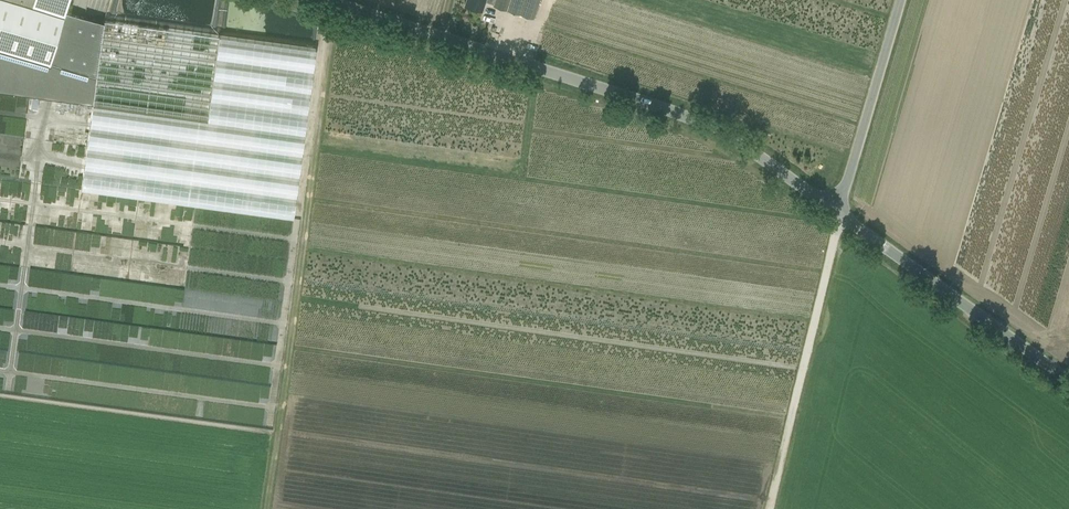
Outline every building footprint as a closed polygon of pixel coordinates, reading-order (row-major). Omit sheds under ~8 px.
[(51,63),(75,71),(97,78),(105,22),(103,22),(97,20),(89,18),(83,16),(74,13),(66,11),(70,0),(0,0),(0,51),(26,59),(50,64),(51,63)] [(465,4),(481,9),(484,0),(466,0),(465,4)] [(539,0),(485,0),(494,3),(493,5),(533,18),(539,0)] [(143,25),(105,20),(105,22),(97,78),(96,86),(94,104),(91,124),(85,167),(82,189),(194,203),(293,216),(296,190),(302,152),(307,112),(313,71),(316,49),(143,25)] [(94,104),(96,86),(97,78),(75,71),(51,63),(50,64),(26,59),(0,51),(0,91),(94,104)]
